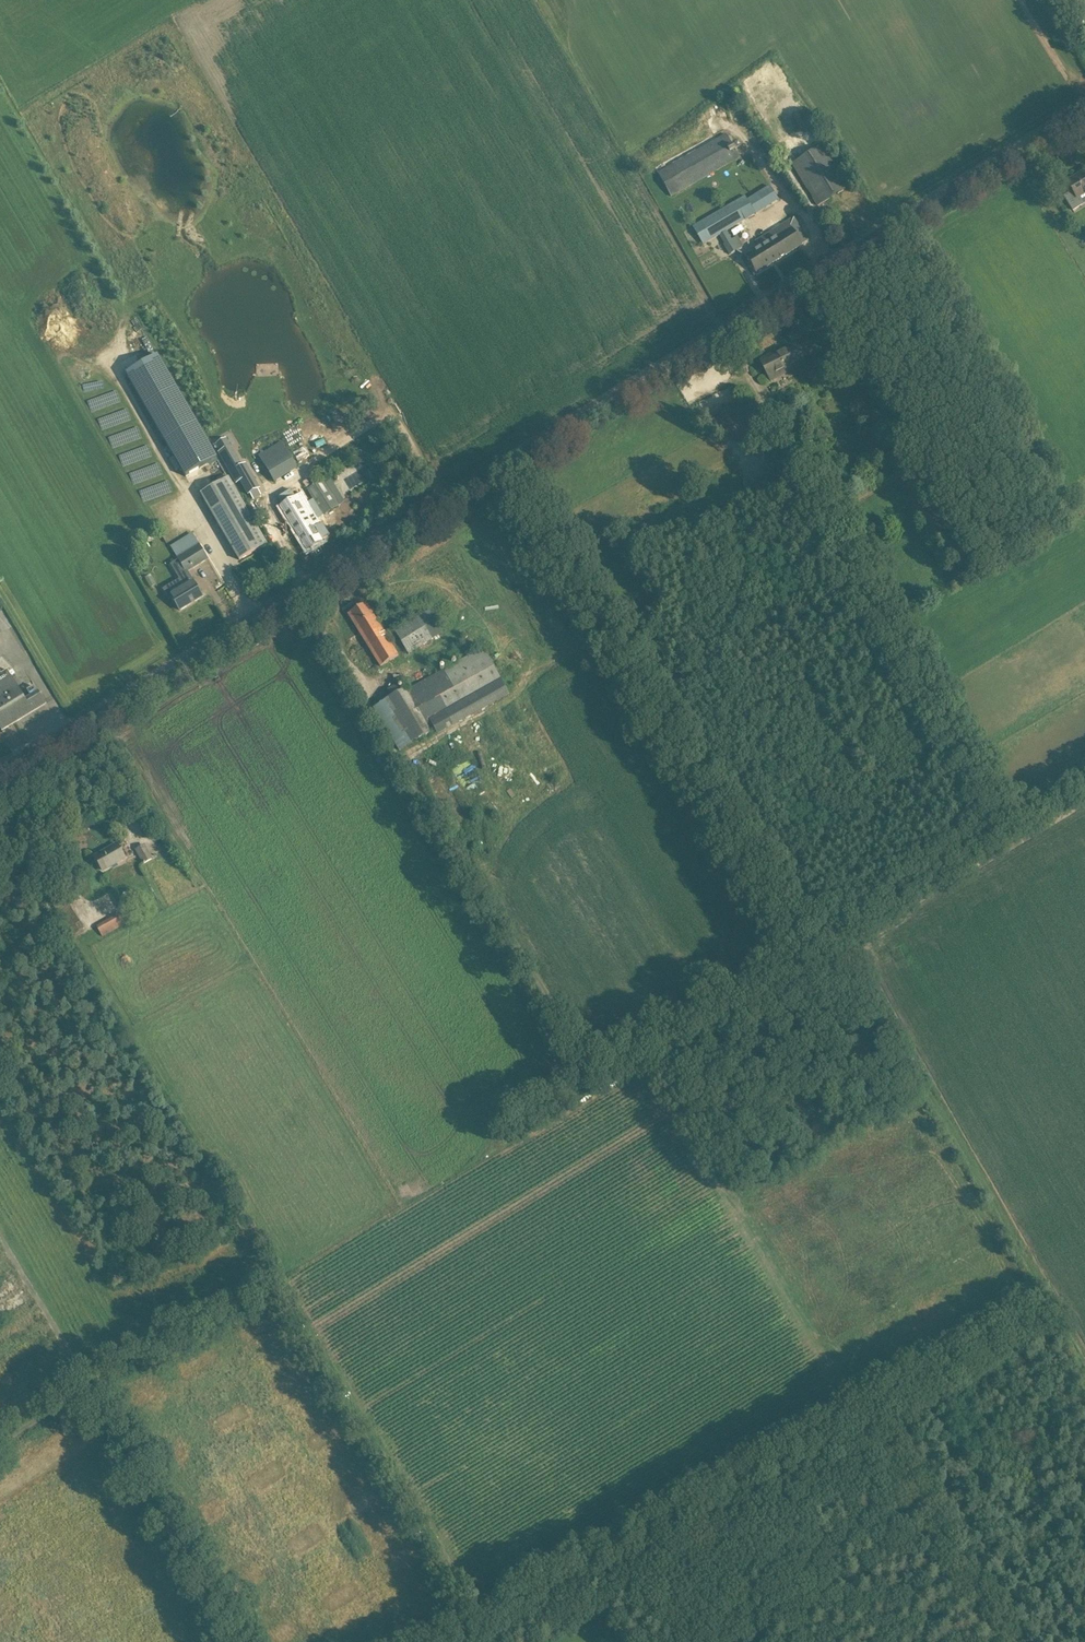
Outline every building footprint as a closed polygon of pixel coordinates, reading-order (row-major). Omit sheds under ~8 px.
[(848,184),(824,144),(827,142),(771,50),(735,71),(818,206),(850,186),(849,186),(851,185),(850,183),(848,184)] [(658,173),(671,196),(739,157),(726,135),(658,173)] [(1068,183),(1067,182),(1067,183),(1073,192),(1064,197),(1073,211),(1081,206),(1077,198),(1084,193),(1084,171),(1080,174),(1081,175),(1068,183)] [(693,227),(703,245),(727,231),(731,239),(748,229),(733,203),(693,227)] [(808,241),(803,232),(794,217),(756,241),(760,248),(746,257),(756,274),(802,246),(802,245),(808,241)] [(743,246),(737,237),(724,245),(729,254),(743,246)] [(805,363),(796,345),(762,362),(769,375),(784,368),(786,372),(805,363)] [(217,459),(158,355),(127,373),(186,477),(217,459)] [(193,510),(118,381),(87,399),(161,528),(193,510)] [(738,437),(745,449),(752,444),(733,410),(730,405),(716,413),(733,440),(738,437)] [(324,420),(255,456),(268,480),(337,444),(324,420)] [(234,452),(222,459),(237,484),(241,482),(249,495),(250,494),(253,500),(262,495),(259,490),(260,489),(246,463),(242,465),(234,452)] [(267,544),(228,478),(201,494),(240,560),(267,544)] [(318,507),(323,515),(339,505),(323,480),(307,490),(313,500),(318,507)] [(291,490),(278,498),(282,505),(280,506),(297,534),(305,529),(299,518),(318,507),(313,500),(308,504),(301,493),(295,497),(291,490)] [(305,529),(297,534),(302,541),(307,551),(323,541),(322,541),(330,536),(322,523),(320,524),(317,519),(323,515),(318,507),(299,518),(305,529)] [(180,561),(186,572),(187,571),(207,559),(192,534),(171,547),(180,561)] [(180,579),(163,589),(168,597),(171,596),(180,611),(203,597),(190,576),(187,571),(186,572),(180,561),(172,566),(180,579)] [(366,603),(349,614),(354,623),(381,667),(399,656),(378,623),(385,619),(382,614),(375,618),(372,613),(366,603)] [(403,655),(440,634),(426,610),(389,631),(403,655)] [(481,649),(406,690),(430,733),(435,729),(429,719),(502,679),(492,662),(484,647),(481,649)] [(2,730),(46,704),(38,691),(37,692),(33,686),(27,690),(30,696),(25,699),(8,670),(1,674),(0,672),(0,727),(2,730)] [(397,684),(386,692),(390,698),(401,691),(397,684)] [(125,858),(117,844),(95,857),(103,871),(125,858)] [(137,850),(144,863),(152,859),(145,845),(137,850)] [(97,926),(103,937),(125,924),(119,913),(97,926)] [(81,923),(69,930),(73,937),(75,935),(83,930),(85,929),(81,923)]
